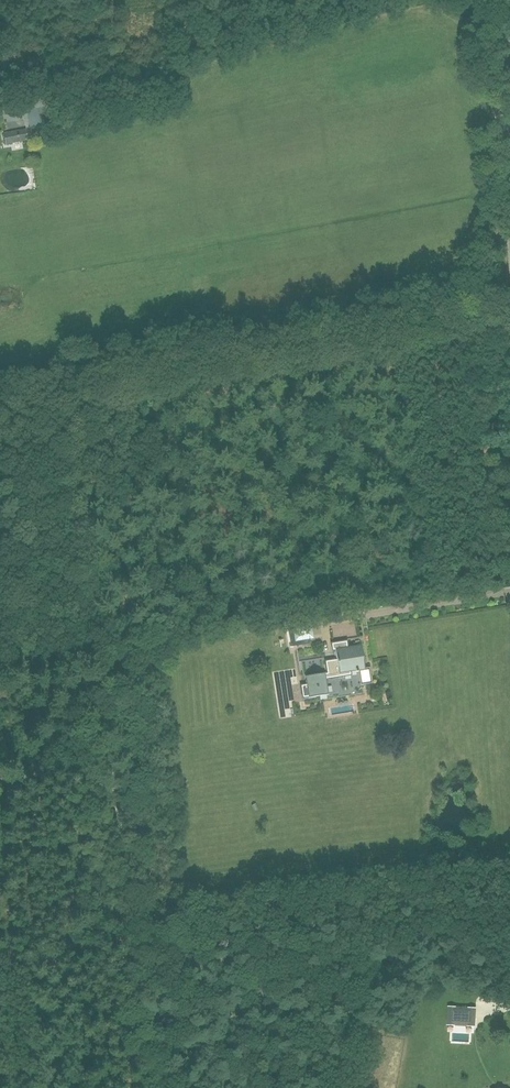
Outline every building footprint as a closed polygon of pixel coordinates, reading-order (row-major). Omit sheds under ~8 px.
[(4,133),(6,145),(28,141),(26,129),(4,133)] [(0,490),(0,504),(13,501),(9,488),(0,490)] [(240,634),(257,631),(254,618),(238,621),(240,634)] [(307,626),(288,629),(291,646),(309,643),(307,626)] [(365,669),(361,644),(347,646),(346,641),(332,643),(333,649),(335,649),(337,659),(326,661),(328,673),(325,673),(325,672),(305,675),(306,684),(302,685),(304,697),(309,696),(309,697),(329,694),(326,678),(336,676),(337,676),(350,674),(350,671),(365,669)] [(456,1005),(449,1005),(448,1024),(455,1024),(456,1005)] [(475,1006),(468,1006),(467,1025),(474,1025),(475,1006)]
